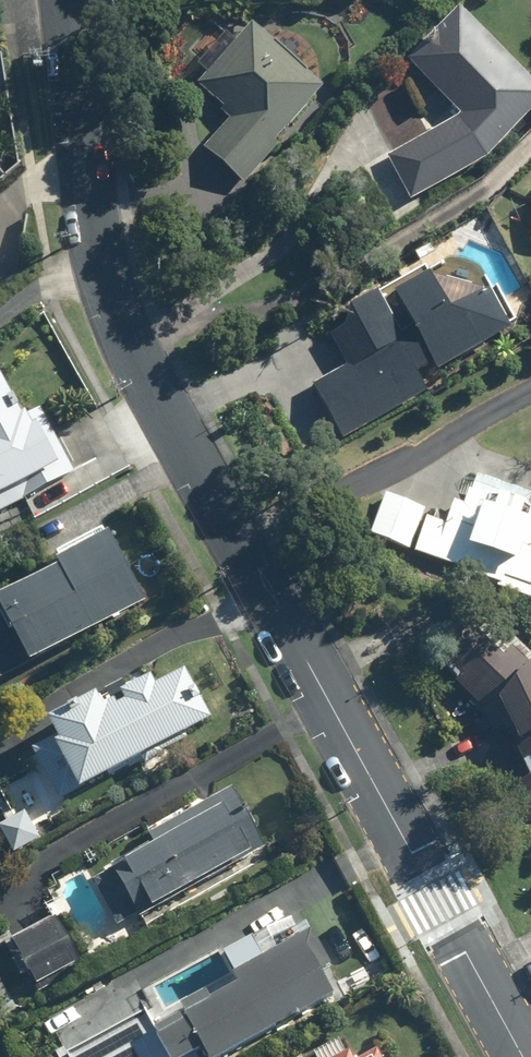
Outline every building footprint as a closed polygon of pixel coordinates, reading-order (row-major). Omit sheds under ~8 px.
[(464,115),(388,156),(412,200),(492,157),(530,117),(530,74),(464,8),(411,62),(464,115)] [(329,88),(257,23),(201,84),(226,107),(223,111),(232,119),(206,147),(247,184),(283,146),(279,142),(329,88)] [(315,385),(345,439),(430,392),(420,373),(437,364),(441,371),(516,329),(494,289),(456,311),(435,273),(399,293),(419,327),(405,335),(381,292),(327,322),(351,365),(315,385)] [(78,472),(43,407),(27,415),(3,371),(0,373),(0,514),(78,472)] [(418,553),(501,581),(499,586),(530,597),(530,510),(471,490),(467,503),(457,500),(449,523),(430,517),(418,553)] [(372,532),(412,549),(428,511),(387,494),(372,532)] [(151,602),(110,525),(58,553),(64,565),(0,599),(0,682),(151,602)] [(517,650),(507,660),(473,630),(446,659),(466,677),(460,683),(483,703),(496,733),(508,728),(529,778),(510,786),(525,822),(530,820),(530,662),(517,650)] [(39,745),(65,794),(213,715),(186,666),(158,681),(151,668),(51,721),(59,735),(39,745)] [(93,877),(122,928),(268,846),(236,788),(153,834),(157,841),(93,877)] [(57,917),(13,940),(36,986),(81,963),(57,917)] [(214,1056),(226,1056),(339,995),(325,969),(334,964),(316,931),(236,974),(243,986),(158,1032),(147,1012),(70,1055),(71,1056),(194,1056),(209,1049),(214,1056)] [(381,1048),(364,1056),(386,1056),(381,1048)]
